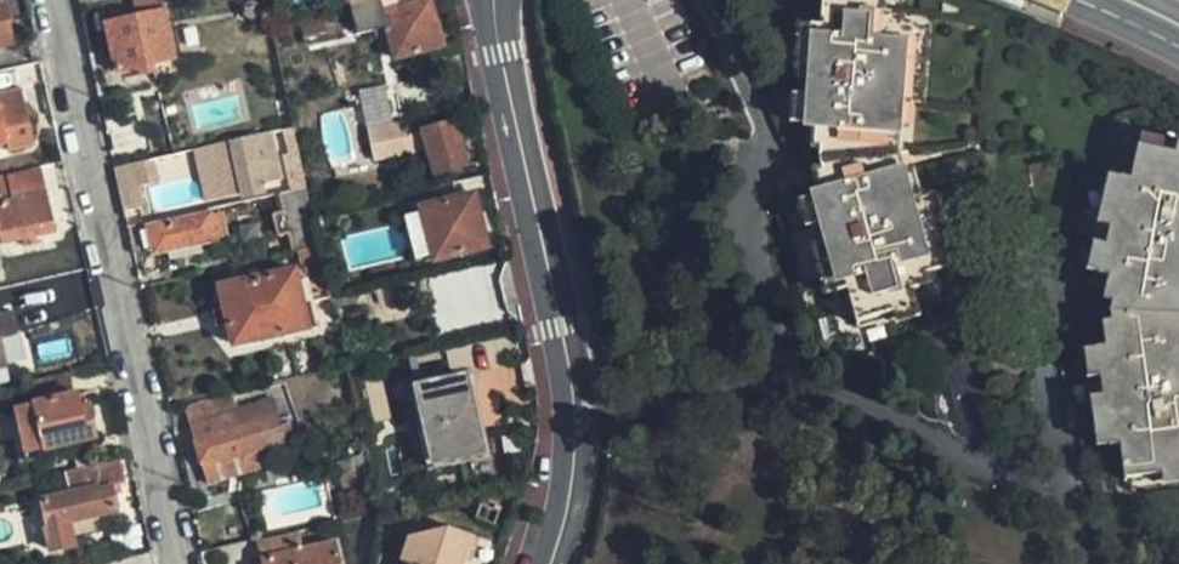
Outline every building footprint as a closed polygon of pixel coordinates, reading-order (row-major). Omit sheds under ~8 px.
[(328,9),(332,8),(346,5),(345,0),(326,0),(328,9)] [(353,32),(382,24),(381,16),(376,0),(371,0),(346,5),(353,32)] [(381,16),(394,12),(392,0),(376,0),(381,16)] [(427,3),(427,0),(392,0),(394,12),(427,3)] [(906,317),(901,299),(913,296),(919,293),(917,282),(926,279),(943,274),(921,202),(910,205),(901,178),(895,180),(889,157),(890,135),(896,136),(898,104),(911,105),(915,30),(896,29),(888,29),(889,16),(883,16),(870,16),(870,0),(821,0),(820,30),(809,30),(808,68),(815,68),(815,84),(807,84),(805,131),(813,131),(822,132),(820,168),(829,198),(820,201),(809,205),(824,249),(833,246),(837,260),(828,263),(839,302),(849,298),(859,332),(895,320),(906,317)] [(883,16),(884,0),(870,0),(870,16),(883,16)] [(171,63),(160,14),(157,2),(130,8),(133,20),(124,22),(102,27),(114,76),(171,63)] [(441,49),(427,3),(394,12),(381,16),(382,24),(392,62),(441,49)] [(333,13),(332,8),(328,9),(293,18),(300,45),(339,35),(337,27),(336,28),(333,27),(331,26),(329,24),(328,22),(328,19),(328,17),(329,16),(330,15),(331,14),(332,13),(333,13)] [(8,53),(0,9),(0,55),(8,53)] [(100,17),(102,27),(124,22),(121,12),(100,17)] [(888,29),(896,29),(897,16),(889,16),(888,29)] [(808,68),(809,30),(797,30),(792,131),(805,131),(807,84),(808,68)] [(915,30),(911,105),(923,105),(928,31),(915,30)] [(808,68),(807,84),(815,84),(815,68),(808,68)] [(369,158),(402,154),(395,85),(362,88),(369,158)] [(3,147),(4,155),(29,150),(17,94),(0,98),(0,148),(3,147)] [(898,104),(896,136),(902,136),(909,136),(911,105),(898,104)] [(462,166),(453,121),(421,129),(431,172),(462,166)] [(813,131),(811,170),(820,168),(822,132),(813,131)] [(890,135),(889,157),(901,155),(902,136),(896,136),(890,135)] [(1144,138),(1138,168),(1128,165),(1107,268),(1114,270),(1124,272),(1117,306),(1120,338),(1111,339),(1101,340),(1110,441),(1123,439),(1125,473),(1163,469),(1174,468),(1174,453),(1178,452),(1178,145),(1144,138)] [(227,200),(242,196),(264,192),(263,187),(280,183),(272,147),(260,149),(253,151),(250,141),(231,146),(215,150),(227,200)] [(889,157),(895,180),(901,178),(907,176),(901,155),(889,157)] [(298,157),(280,162),(286,188),(281,189),(282,195),(306,189),(298,157)] [(1107,268),(1128,165),(1117,163),(1095,267),(1107,268)] [(113,174),(117,194),(148,187),(143,167),(113,174)] [(829,198),(820,168),(811,170),(820,201),(829,198)] [(40,195),(37,174),(1,182),(0,183),(0,248),(50,238),(40,195)] [(910,205),(921,202),(914,175),(907,176),(901,178),(910,205)] [(306,189),(282,195),(286,211),(271,215),(277,243),(292,240),(295,254),(319,249),(316,236),(311,214),(309,205),(306,189)] [(419,208),(431,261),(483,249),(471,196),(419,208)] [(921,202),(943,274),(955,270),(933,198),(921,202)] [(824,249),(809,205),(799,208),(829,305),(839,302),(828,263),(824,249)] [(216,217),(210,219),(214,240),(221,238),(216,217)] [(149,233),(153,254),(214,240),(210,219),(149,233)] [(824,249),(828,263),(837,260),(833,246),(824,249)] [(319,249),(295,254),(298,272),(292,273),(219,289),(232,347),(306,330),(303,320),(316,316),(313,301),(330,297),(319,249)] [(493,318),(489,269),(441,272),(444,322),(493,318)] [(1107,306),(1117,306),(1124,272),(1114,270),(1107,306)] [(917,282),(919,293),(929,291),(926,279),(917,282)] [(351,292),(330,297),(332,309),(354,305),(351,292)] [(895,320),(898,332),(922,324),(913,296),(901,299),(906,317),(895,320)] [(1117,306),(1107,306),(1111,339),(1120,338),(1117,306)] [(13,338),(9,314),(0,316),(0,340),(13,338)] [(1110,441),(1101,340),(1088,341),(1098,442),(1110,441)] [(468,372),(414,385),(431,467),(485,454),(468,372)] [(36,452),(91,440),(84,413),(75,415),(71,397),(66,398),(63,379),(29,387),(32,406),(27,407),(36,452)] [(189,427),(201,469),(255,453),(282,445),(270,403),(236,413),(232,400),(185,414),(189,427)] [(13,410),(21,455),(36,452),(27,407),(13,410)] [(258,462),(255,453),(201,469),(203,478),(205,487),(260,471),(258,462)] [(34,503),(47,553),(68,548),(64,523),(113,513),(102,463),(69,470),(75,493),(34,503)] [(1163,469),(1164,478),(1178,477),(1178,471),(1174,468),(1163,469)] [(448,528),(409,538),(402,561),(409,563),(463,563),(472,537),(448,528)] [(335,545),(303,551),(301,534),(260,543),(264,561),(252,563),(339,563),(335,545)]
